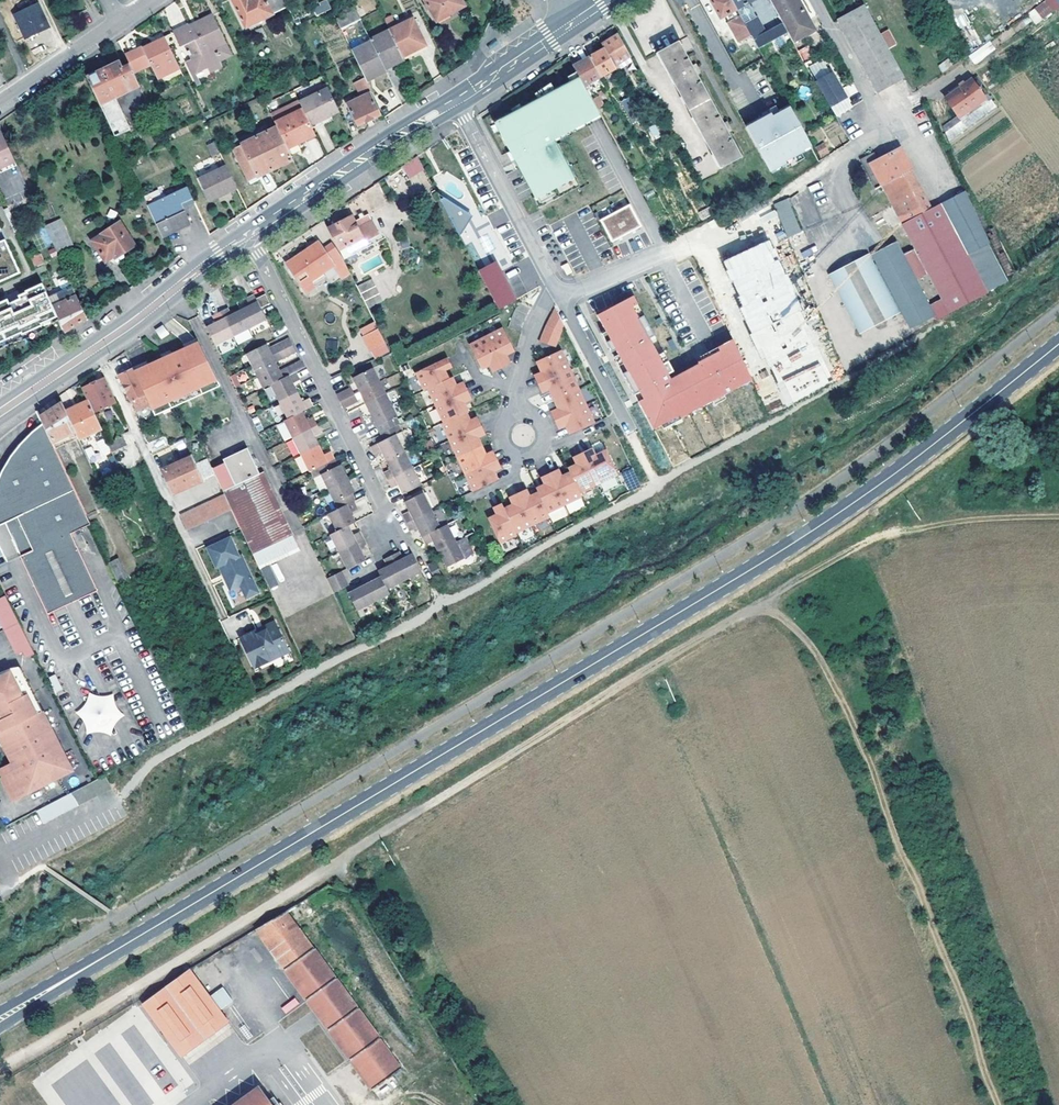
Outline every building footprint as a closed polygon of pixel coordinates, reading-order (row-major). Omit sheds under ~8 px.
[(246,27),(288,6),(285,0),(233,0),(246,27)] [(341,28),(361,19),(380,10),(375,0),(337,19),(341,28)] [(427,3),(436,19),(463,4),(461,0),(425,0),(427,3)] [(733,0),(711,0),(721,18),(726,15),(738,9),(733,0)] [(738,9),(750,2),(753,0),(733,0),(738,9)] [(772,4),(783,24),(788,33),(793,42),(815,30),(800,1),(799,0),(770,0),(772,4)] [(1058,10),(1058,0),(1044,0),(1026,11),(1035,25),(1058,10)] [(320,5),(323,12),(331,8),(328,1),(320,5)] [(741,15),(753,8),(750,2),(738,9),(741,15)] [(433,21),(436,19),(427,3),(424,5),(433,21)] [(49,26),(38,4),(16,14),(27,37),(49,26)] [(905,77),(865,5),(838,20),(878,92),(905,77)] [(759,48),(788,33),(783,24),(775,28),(766,33),(753,8),(741,15),(752,36),(759,48)] [(730,21),(741,15),(738,9),(726,15),(730,21)] [(741,15),(730,21),(740,42),(752,36),(741,15)] [(414,17),(389,29),(402,56),(427,44),(414,17)] [(189,27),(174,34),(182,50),(188,48),(195,61),(189,64),(194,76),(207,70),(209,74),(222,68),(220,63),(233,57),(215,20),(200,26),(202,30),(192,34),(189,27)] [(202,30),(200,26),(199,23),(189,27),(192,34),(202,30)] [(370,37),(372,40),(384,65),(402,56),(389,29),(389,28),(370,37)] [(603,44),(605,49),(616,69),(617,70),(633,60),(619,34),(603,44)] [(727,122),(724,123),(697,74),(700,73),(698,69),(695,64),(693,66),(685,52),(693,47),(686,35),(657,52),(720,168),(742,156),(728,132),(732,130),(729,125),(727,122)] [(352,50),(365,77),(385,67),(384,65),(372,40),(352,50)] [(806,40),(795,46),(804,61),(814,54),(806,40)] [(137,76),(152,69),(158,83),(182,71),(168,42),(144,53),(141,47),(126,54),(130,62),(131,65),(137,76)] [(429,48),(427,44),(402,56),(405,61),(429,48)] [(972,55),(967,46),(938,66),(943,74),(972,55)] [(605,49),(591,57),(602,76),(616,69),(605,49)] [(386,70),(405,61),(402,56),(384,65),(385,67),(386,70)] [(591,57),(574,66),(580,77),(584,86),(602,76),(591,57)] [(120,62),(88,77),(116,135),(130,128),(116,96),(141,85),(131,65),(123,68),(120,62)] [(365,77),(368,82),(387,72),(386,70),(385,67),(365,77)] [(852,106),(832,72),(816,81),(836,115),(852,106)] [(355,82),(362,96),(369,92),(372,91),(368,82),(365,77),(355,82)] [(512,154),(542,207),(581,186),(557,141),(601,117),(584,86),(580,77),(495,123),(512,154)] [(950,98),(960,111),(963,117),(990,98),(977,79),(950,98)] [(307,93),(309,97),(328,88),(326,83),(307,93)] [(303,108),(311,125),(339,111),(328,88),(309,97),(300,101),(303,108)] [(369,92),(362,96),(347,103),(358,125),(380,114),(369,92)] [(996,106),(990,98),(963,117),(960,111),(952,117),(961,130),(996,106)] [(275,122),(287,148),(316,134),(311,125),(303,108),(275,122)] [(748,130),(772,174),(798,160),(796,157),(814,147),(792,109),(774,119),(773,116),(748,130)] [(275,122),(273,119),(268,122),(272,129),(245,142),(244,140),(241,141),(242,144),(233,148),(249,181),(293,158),(287,148),(275,122)] [(0,132),(0,165),(15,158),(3,130),(0,132)] [(457,131),(417,156),(425,170),(441,199),(459,234),(479,272),(496,263),(501,271),(513,265),(453,153),(466,147),(457,131)] [(222,154),(216,142),(207,146),(213,158),(222,154)] [(820,158),(830,152),(824,142),(814,148),(820,158)] [(981,224),(966,192),(931,209),(900,150),(878,161),(873,153),(861,159),(868,172),(874,169),(883,185),(951,311),(1007,281),(987,244),(990,242),(981,224)] [(417,156),(403,166),(409,179),(425,170),(417,156)] [(0,165),(0,169),(17,162),(15,158),(0,165)] [(697,177),(714,175),(712,158),(696,159),(697,177)] [(227,190),(228,192),(238,187),(227,165),(199,178),(209,199),(227,190)] [(874,169),(868,172),(876,188),(883,185),(874,169)] [(195,200),(188,186),(148,204),(163,236),(191,223),(183,206),(195,200)] [(227,190),(209,199),(211,203),(229,194),(228,192),(227,190)] [(774,206),(789,238),(802,232),(787,200),(774,206)] [(630,204),(599,221),(611,243),(642,227),(630,204)] [(489,214),(493,226),(508,221),(504,209),(489,214)] [(42,217),(52,237),(54,243),(69,237),(58,210),(42,217)] [(328,228),(339,250),(363,238),(365,242),(378,235),(367,214),(354,220),(353,216),(328,228)] [(103,234),(93,240),(106,261),(115,255),(117,257),(136,244),(121,221),(103,233),(103,234)] [(23,276),(0,225),(0,286),(23,276)] [(769,239),(722,261),(787,406),(835,384),(769,239)] [(937,315),(897,241),(873,254),(912,327),(937,315)] [(334,266),(319,242),(287,263),(303,287),(334,266)] [(35,267),(44,263),(40,252),(30,256),(35,267)] [(900,312),(869,254),(844,266),(833,272),(831,273),(862,331),(900,312)] [(830,268),(833,272),(844,266),(842,261),(830,268)] [(573,272),(568,262),(562,265),(567,275),(573,272)] [(479,272),(500,311),(517,302),(501,271),(496,263),(479,272)] [(516,297),(527,292),(515,268),(504,274),(516,297)] [(65,292),(50,299),(58,317),(60,320),(65,332),(85,319),(88,317),(69,275),(59,280),(64,289),(65,292)] [(373,278),(358,285),(362,292),(377,285),(373,278)] [(22,333),(23,335),(44,326),(43,324),(58,317),(50,299),(49,296),(43,284),(26,291),(27,292),(20,296),(9,300),(8,299),(6,300),(0,303),(0,343),(22,333)] [(64,289),(49,296),(50,299),(65,292),(64,289)] [(4,297),(6,300),(8,299),(9,300),(20,296),(18,291),(4,297)] [(267,317),(262,306),(256,296),(254,292),(247,296),(250,302),(240,308),(250,326),(267,317)] [(265,292),(256,296),(262,306),(270,302),(265,292)] [(751,374),(734,339),(719,346),(721,350),(698,361),(699,362),(670,376),(667,371),(672,368),(668,358),(663,361),(650,334),(655,331),(646,311),(641,314),(635,302),(640,299),(636,292),(602,308),(614,333),(610,335),(614,345),(622,341),(625,346),(621,348),(625,357),(621,359),(636,390),(641,388),(644,394),(639,396),(652,424),(679,411),(681,413),(688,409),(685,404),(701,396),(704,402),(742,384),(739,379),(751,374)] [(641,314),(646,311),(640,299),(635,302),(641,314)] [(228,305),(220,309),(233,335),(250,326),(240,308),(231,312),(228,305)] [(548,322),(541,339),(555,343),(565,322),(557,306),(548,322)] [(610,335),(614,333),(602,308),(598,310),(610,335)] [(233,335),(220,309),(213,313),(217,320),(207,325),(215,343),(233,335)] [(11,348),(27,344),(60,320),(58,317),(43,324),(44,326),(23,335),(22,333),(0,343),(0,354),(11,348)] [(501,323),(484,332),(500,362),(508,358),(504,350),(506,349),(512,346),(501,323)] [(155,330),(161,338),(168,334),(163,325),(155,330)] [(379,327),(362,337),(370,352),(386,343),(379,327)] [(663,361),(668,358),(655,331),(650,334),(663,361)] [(484,332),(467,340),(479,363),(488,358),(492,366),(500,362),(484,332)] [(270,347),(267,342),(260,346),(248,352),(253,364),(294,344),(290,336),(270,347)] [(336,350),(338,341),(328,339),(326,347),(336,350)] [(199,341),(135,371),(146,392),(153,408),(216,378),(199,341)] [(614,345),(621,359),(625,357),(621,348),(625,346),(622,341),(614,345)] [(277,361),(297,350),(294,344),(253,364),(259,375),(279,365),(277,361)] [(698,361),(721,350),(719,346),(672,368),(667,371),(670,376),(699,362),(698,361)] [(535,378),(539,386),(570,372),(563,355),(539,365),(543,374),(535,378)] [(449,358),(418,373),(426,390),(430,389),(449,379),(445,371),(453,367),(449,358)] [(287,366),(291,374),(297,370),(305,366),(301,359),(287,366)] [(259,375),(265,387),(273,383),(285,377),(279,365),(259,375)] [(360,391),(381,381),(374,367),(353,377),(356,384),(360,391)] [(153,408),(146,392),(144,393),(133,369),(121,375),(142,421),(156,415),(153,408)] [(301,378),(297,370),(291,374),(285,377),(273,383),(281,400),(300,391),(295,381),(301,378)] [(570,372),(539,386),(543,395),(551,391),(555,399),(578,389),(570,372)] [(742,384),(753,379),(751,374),(739,379),(742,384)] [(106,377),(83,388),(88,400),(94,412),(118,401),(106,377)] [(216,378),(153,408),(156,415),(219,385),(216,378)] [(449,379),(430,389),(438,405),(469,390),(465,382),(457,386),(453,378),(449,379)] [(363,398),(366,403),(386,392),(381,381),(360,391),(363,398)] [(353,386),(338,394),(341,400),(356,393),(353,386)] [(639,396),(644,394),(641,388),(636,390),(639,396)] [(578,389),(555,399),(559,408),(551,411),(555,420),(586,405),(578,389)] [(469,390),(438,405),(446,422),(467,412),(469,411),(465,403),(473,399),(469,390)] [(290,418),(305,410),(316,404),(311,396),(304,400),(300,391),(281,400),(290,418)] [(371,414),(392,403),(386,392),(366,403),(369,409),(371,414)] [(360,399),(356,393),(341,400),(344,407),(360,399)] [(688,409),(704,402),(701,396),(685,404),(688,409)] [(67,411),(76,431),(79,439),(80,440),(102,429),(99,423),(95,415),(94,412),(88,400),(67,411)] [(42,416),(46,424),(54,441),(76,431),(67,411),(63,403),(42,416)] [(398,416),(392,403),(371,414),(375,422),(380,432),(396,424),(393,418),(398,416)] [(586,405),(555,420),(559,428),(567,424),(571,433),(594,422),(586,405)] [(433,422),(440,420),(436,409),(429,411),(433,422)] [(287,440),(294,437),(318,424),(315,417),(309,419),(305,410),(290,418),(286,420),(278,423),(287,440)] [(446,422),(444,423),(452,440),(483,425),(479,417),(471,421),(467,412),(446,422)] [(100,413),(95,415),(99,423),(104,421),(100,413)] [(0,482),(0,491),(10,511),(18,514),(35,551),(23,557),(50,615),(99,592),(73,535),(92,525),(57,449),(54,441),(46,424),(34,435),(25,444),(17,453),(8,466),(0,481),(0,482)] [(322,431),(318,424),(294,437),(302,454),(321,444),(316,434),(322,431)] [(380,432),(383,439),(397,432),(399,431),(396,424),(380,432)] [(483,425),(452,440),(460,457),(483,446),(479,437),(487,433),(483,425)] [(397,432),(383,439),(371,445),(375,453),(382,450),(387,458),(405,449),(411,446),(403,429),(399,431),(397,432)] [(76,431),(54,441),(57,449),(79,439),(76,431)] [(122,436),(107,443),(111,451),(126,445),(122,436)] [(104,439),(83,448),(90,464),(111,456),(104,439)] [(272,447),(276,461),(289,456),(285,443),(272,447)] [(313,469),(319,466),(336,458),(331,449),(325,452),(321,444),(302,454),(311,470),(313,469)] [(225,460),(212,466),(225,493),(232,508),(252,550),(293,531),(264,470),(260,472),(247,446),(224,457),(225,460)] [(483,446),(460,457),(468,473),(499,458),(495,450),(487,454),(483,446)] [(590,447),(582,451),(597,482),(614,474),(603,451),(594,455),(590,447)] [(405,449),(387,458),(392,468),(385,472),(388,479),(414,466),(405,449)] [(569,467),(571,471),(580,490),(597,482),(582,451),(574,455),(578,463),(569,467)] [(191,458),(163,469),(173,493),(201,481),(191,458)] [(206,458),(196,464),(201,473),(212,468),(206,458)] [(320,469),(322,473),(329,487),(350,476),(342,462),(339,463),(336,458),(319,466),(320,469)] [(499,458),(468,473),(475,490),(499,479),(496,474),(494,471),(503,467),(499,458)] [(422,483),(414,466),(388,479),(392,487),(400,484),(404,493),(422,483)] [(559,468),(550,471),(565,503),(582,494),(580,490),(571,471),(562,476),(559,468)] [(626,474),(633,489),(641,484),(634,470),(626,474)] [(546,483),(537,488),(539,492),(548,511),(565,503),(550,471),(542,475),(546,483)] [(329,487),(322,473),(314,477),(321,491),(329,487)] [(329,487),(339,508),(355,499),(356,499),(353,491),(356,490),(350,476),(329,487)] [(527,488),(518,492),(533,523),(550,515),(548,511),(539,492),(531,496),(527,488)] [(23,557),(35,551),(18,514),(10,511),(0,491),(0,528),(8,524),(23,557)] [(411,510),(404,513),(408,521),(433,509),(424,491),(406,500),(411,510)] [(514,504),(505,508),(516,531),(533,523),(518,492),(510,496),(514,504)] [(225,493),(182,514),(188,527),(189,527),(189,528),(190,528),(230,510),(230,509),(230,508),(231,508),(232,508),(225,493)] [(334,520),(338,530),(350,524),(357,520),(352,511),(359,507),(355,499),(339,508),(330,512),(334,520)] [(505,508),(503,503),(495,507),(499,515),(490,519),(501,542),(518,534),(516,531),(505,508)] [(433,509),(408,521),(412,529),(418,526),(423,535),(441,526),(433,509)] [(447,522),(441,526),(423,535),(428,544),(433,542),(436,549),(438,549),(456,540),(447,522)] [(339,551),(365,538),(361,529),(355,533),(350,524),(338,530),(331,533),(339,551)] [(298,544),(293,531),(252,550),(258,563),(298,544)] [(230,532),(207,543),(218,566),(220,565),(232,589),(242,584),(248,597),(260,591),(242,554),(240,555),(230,532)] [(466,535),(456,540),(438,549),(442,557),(446,566),(465,556),(474,551),(466,535)] [(369,545),(365,538),(339,551),(348,568),(367,558),(362,548),(369,545)] [(401,550),(393,554),(407,581),(424,572),(413,552),(404,556),(401,550)] [(407,581),(393,554),(385,558),(388,564),(379,569),(382,574),(390,589),(407,581)] [(121,558),(110,560),(115,582),(125,579),(121,558)] [(443,574),(436,559),(428,563),(436,578),(443,574)] [(329,577),(332,584),(346,577),(342,570),(329,577)] [(373,579),(366,582),(375,601),(392,593),(390,589),(382,574),(373,579)] [(349,585),(346,577),(332,584),(335,592),(349,585)] [(366,582),(353,589),(349,591),(358,610),(375,601),(366,582)] [(0,598),(0,624),(16,655),(23,651),(26,658),(34,654),(4,595),(0,598)] [(296,621),(299,627),(307,624),(304,617),(296,621)] [(267,630),(269,632),(280,627),(277,621),(257,630),(259,634),(267,630)] [(311,633),(307,624),(299,627),(303,636),(311,633)] [(267,630),(259,634),(257,630),(240,637),(255,668),(291,651),(280,627),(269,632),(267,630)] [(73,772),(21,667),(0,678),(0,726),(17,761),(3,769),(18,799),(73,772)] [(55,675),(49,677),(55,691),(61,689),(55,675)] [(106,774),(36,810),(43,823),(112,787),(106,774)] [(400,1069),(285,912),(254,930),(372,1090),(400,1069)] [(191,968),(142,1003),(181,1057),(229,1021),(191,968)] [(286,1013),(299,1004),(295,998),(282,1007),(286,1013)] [(230,1104),(276,1104),(260,1083),(230,1104)]
